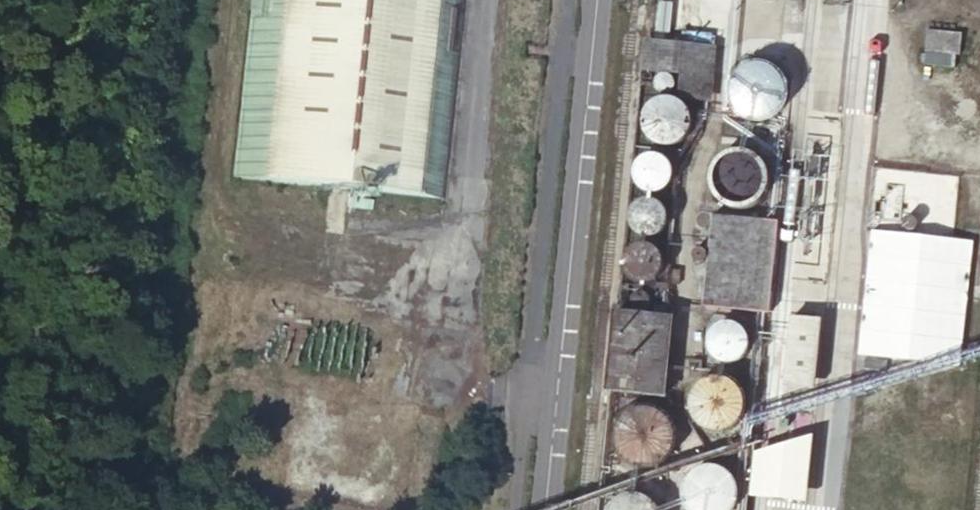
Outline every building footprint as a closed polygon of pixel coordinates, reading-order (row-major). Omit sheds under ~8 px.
[(236,174),(442,196),(462,0),(254,0),(236,174)] [(721,10),(654,4),(650,42),(717,47),(721,10)] [(971,32),(937,29),(936,48),(970,50),(971,32)] [(708,53),(638,46),(636,72),(670,75),(668,97),(703,100),(708,53)] [(778,98),(779,93),(778,88),(777,83),(775,79),(772,75),(769,71),(764,68),(760,67),(755,66),(750,66),(745,66),(740,68),(736,71),(732,74),(729,78),(727,83),(726,88),(726,93),(726,98),(728,102),(730,107),(734,111),(738,114),(742,116),(747,118),(752,118),(757,118),(762,116),(766,114),(770,111),(774,107),(776,103),(778,98)] [(970,96),(969,125),(979,127),(979,96),(970,96)] [(683,126),(683,121),(683,116),(681,111),(678,107),(675,103),(671,101),(667,99),(665,98),(656,98),(652,99),(648,101),(645,103),(642,106),(640,110),(638,114),(637,116),(637,121),(637,125),(639,130),(641,135),(644,138),(648,141),(653,143),(656,144),(663,144),(667,143),(671,142),(674,139),(677,136),(679,134),(681,130),(683,126)] [(624,160),(623,174),(625,179),(627,182),(630,185),(633,188),(637,190),(642,191),(650,190),(654,188),(657,186),(660,183),(662,180),(664,176),(665,172),(665,168),(665,164),(663,159),(661,156),(658,153),(655,151),(651,149),(647,148),(642,148),(639,148),(635,150),(631,152),(628,155),(625,158),(624,160)] [(759,183),(759,178),(759,176),(758,171),(755,165),(752,160),(748,156),(744,154),(739,152),(736,151),(728,151),(722,153),(717,155),(713,158),(709,162),(707,167),(705,172),(704,174),(704,181),(705,186),(707,191),(710,196),(714,200),(718,203),(723,205),(728,206),(733,206),(739,205),(743,203),(748,201),(752,197),(755,193),(757,189),(759,183)] [(619,208),(618,219),(618,220),(620,225),(622,227),(624,231),(628,233),(631,235),(635,236),(637,236),(643,236),(647,235),(651,233),(654,230),(656,227),(658,224),(659,219),(659,212),(658,207),(656,204),(654,201),(650,198),(647,196),(644,195),(635,195),(631,196),(628,198),(624,200),(622,203),(619,208)] [(699,302),(758,307),(767,218),(707,213),(699,302)] [(871,229),(861,355),(961,363),(972,237),(871,229)] [(657,264),(657,260),(657,257),(656,253),(653,249),(650,245),(647,243),(643,241),(639,240),(635,240),(632,241),(627,242),(624,245),(621,247),(618,251),(616,258),(616,262),(617,266),(618,269),(620,272),(623,275),(625,277),(628,279),(631,280),(636,281),(641,280),(644,279),(648,278),(651,275),(652,274),(656,268),(657,264)] [(635,303),(636,299),(636,298),(635,295),(633,293),(632,292),(628,290),(625,290),(621,292),(619,294),(617,298),(617,301),(618,304),(620,307),(623,308),(626,309),(629,308),(631,308),(633,306),(635,303)] [(661,317),(608,312),(600,384),(653,388),(661,317)] [(788,316),(781,374),(808,378),(816,320),(788,316)] [(753,349),(753,344),(753,340),(751,335),(749,331),(746,327),(742,324),(738,322),(734,321),(729,321),(724,321),(720,323),(716,325),(712,328),(710,332),(708,337),(707,341),(707,346),(707,351),(709,355),(712,359),(715,362),(719,365),(724,366),(728,367),(733,367),(738,366),(742,364),(746,361),(749,358),(751,353),(753,349)] [(741,410),(741,405),(741,400),(739,395),(737,390),(734,386),(730,382),(725,380),(721,378),(716,377),(710,377),(705,378),(701,380),(696,382),(692,386),(689,390),(687,395),(686,400),(685,405),(686,410),(687,415),(689,419),(692,424),(696,427),(701,430),(705,432),(710,433),(716,433),(721,432),(726,430),(730,427),(734,424),(737,419),(739,415),(741,410)] [(672,445),(673,440),(672,434),(671,429),(668,424),(665,420),(661,416),(656,413),(651,412),(646,411),(640,411),(635,412),(630,415),(626,418),(622,422),(619,426),(617,431),(616,437),(616,442),(617,447),(619,452),(622,457),(625,461),(630,464),(635,466),(640,468),(645,468),(651,467),(656,466),(661,463),(665,459),(668,455),(671,450),(672,445)] [(740,494),(739,489),(738,484),(735,479),(732,475),(729,471),(724,469),(719,467),(714,466),(709,466),(704,467),(699,469),(695,471),(691,475),(688,479),(685,484),(684,489),(684,494),(684,499),(685,504),(688,508),(689,509),(734,509),(735,508),(738,504),(739,499),(740,494)] [(660,508),(657,504),(654,500),(650,496),(645,494),(640,492),(635,492),(629,492),(624,494),(620,496),(616,499),(612,504),(610,508),(609,509),(660,509),(660,508)]
